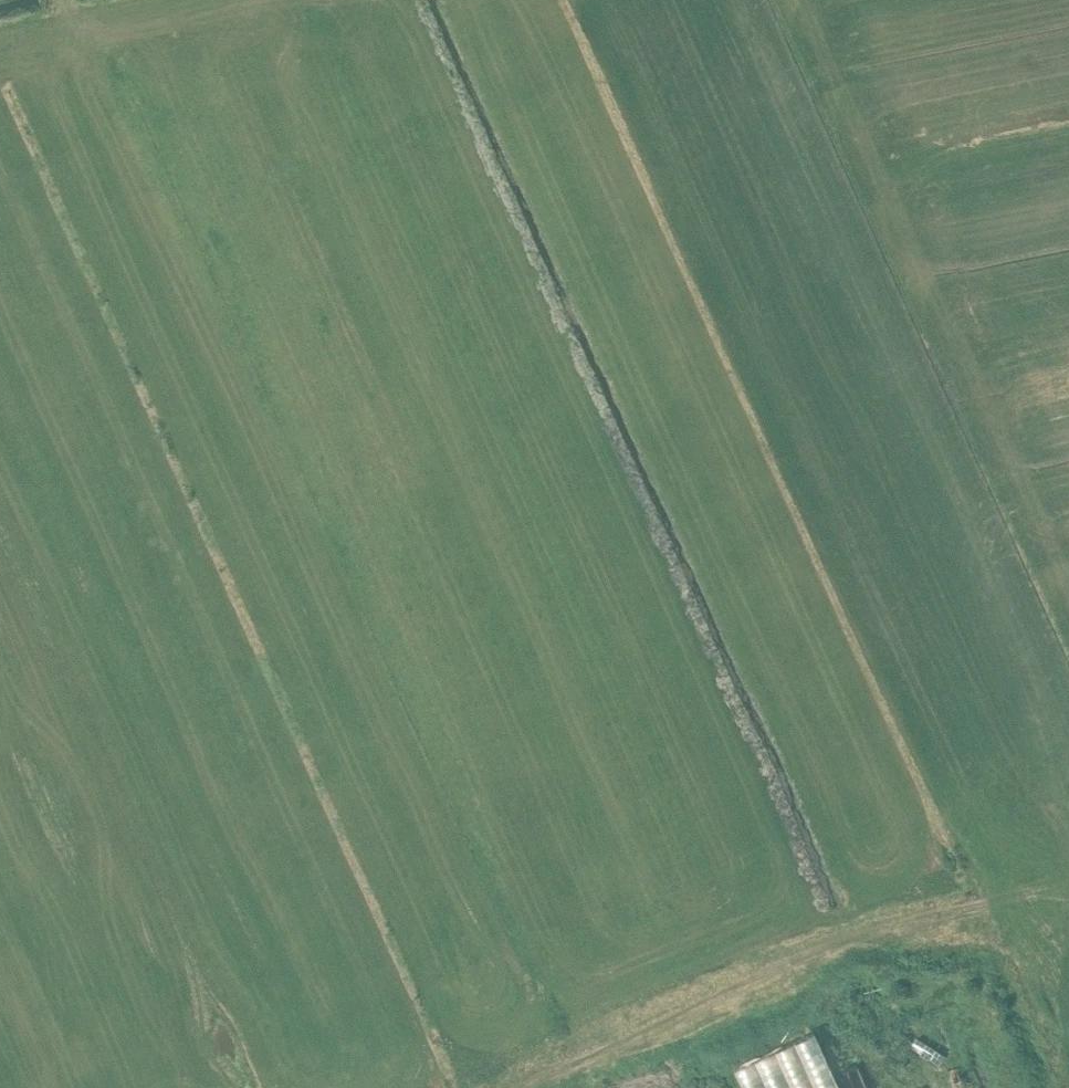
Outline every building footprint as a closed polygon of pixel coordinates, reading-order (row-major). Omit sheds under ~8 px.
[(747,1087),(797,1087),(782,1048),(738,1064),(747,1087)]
